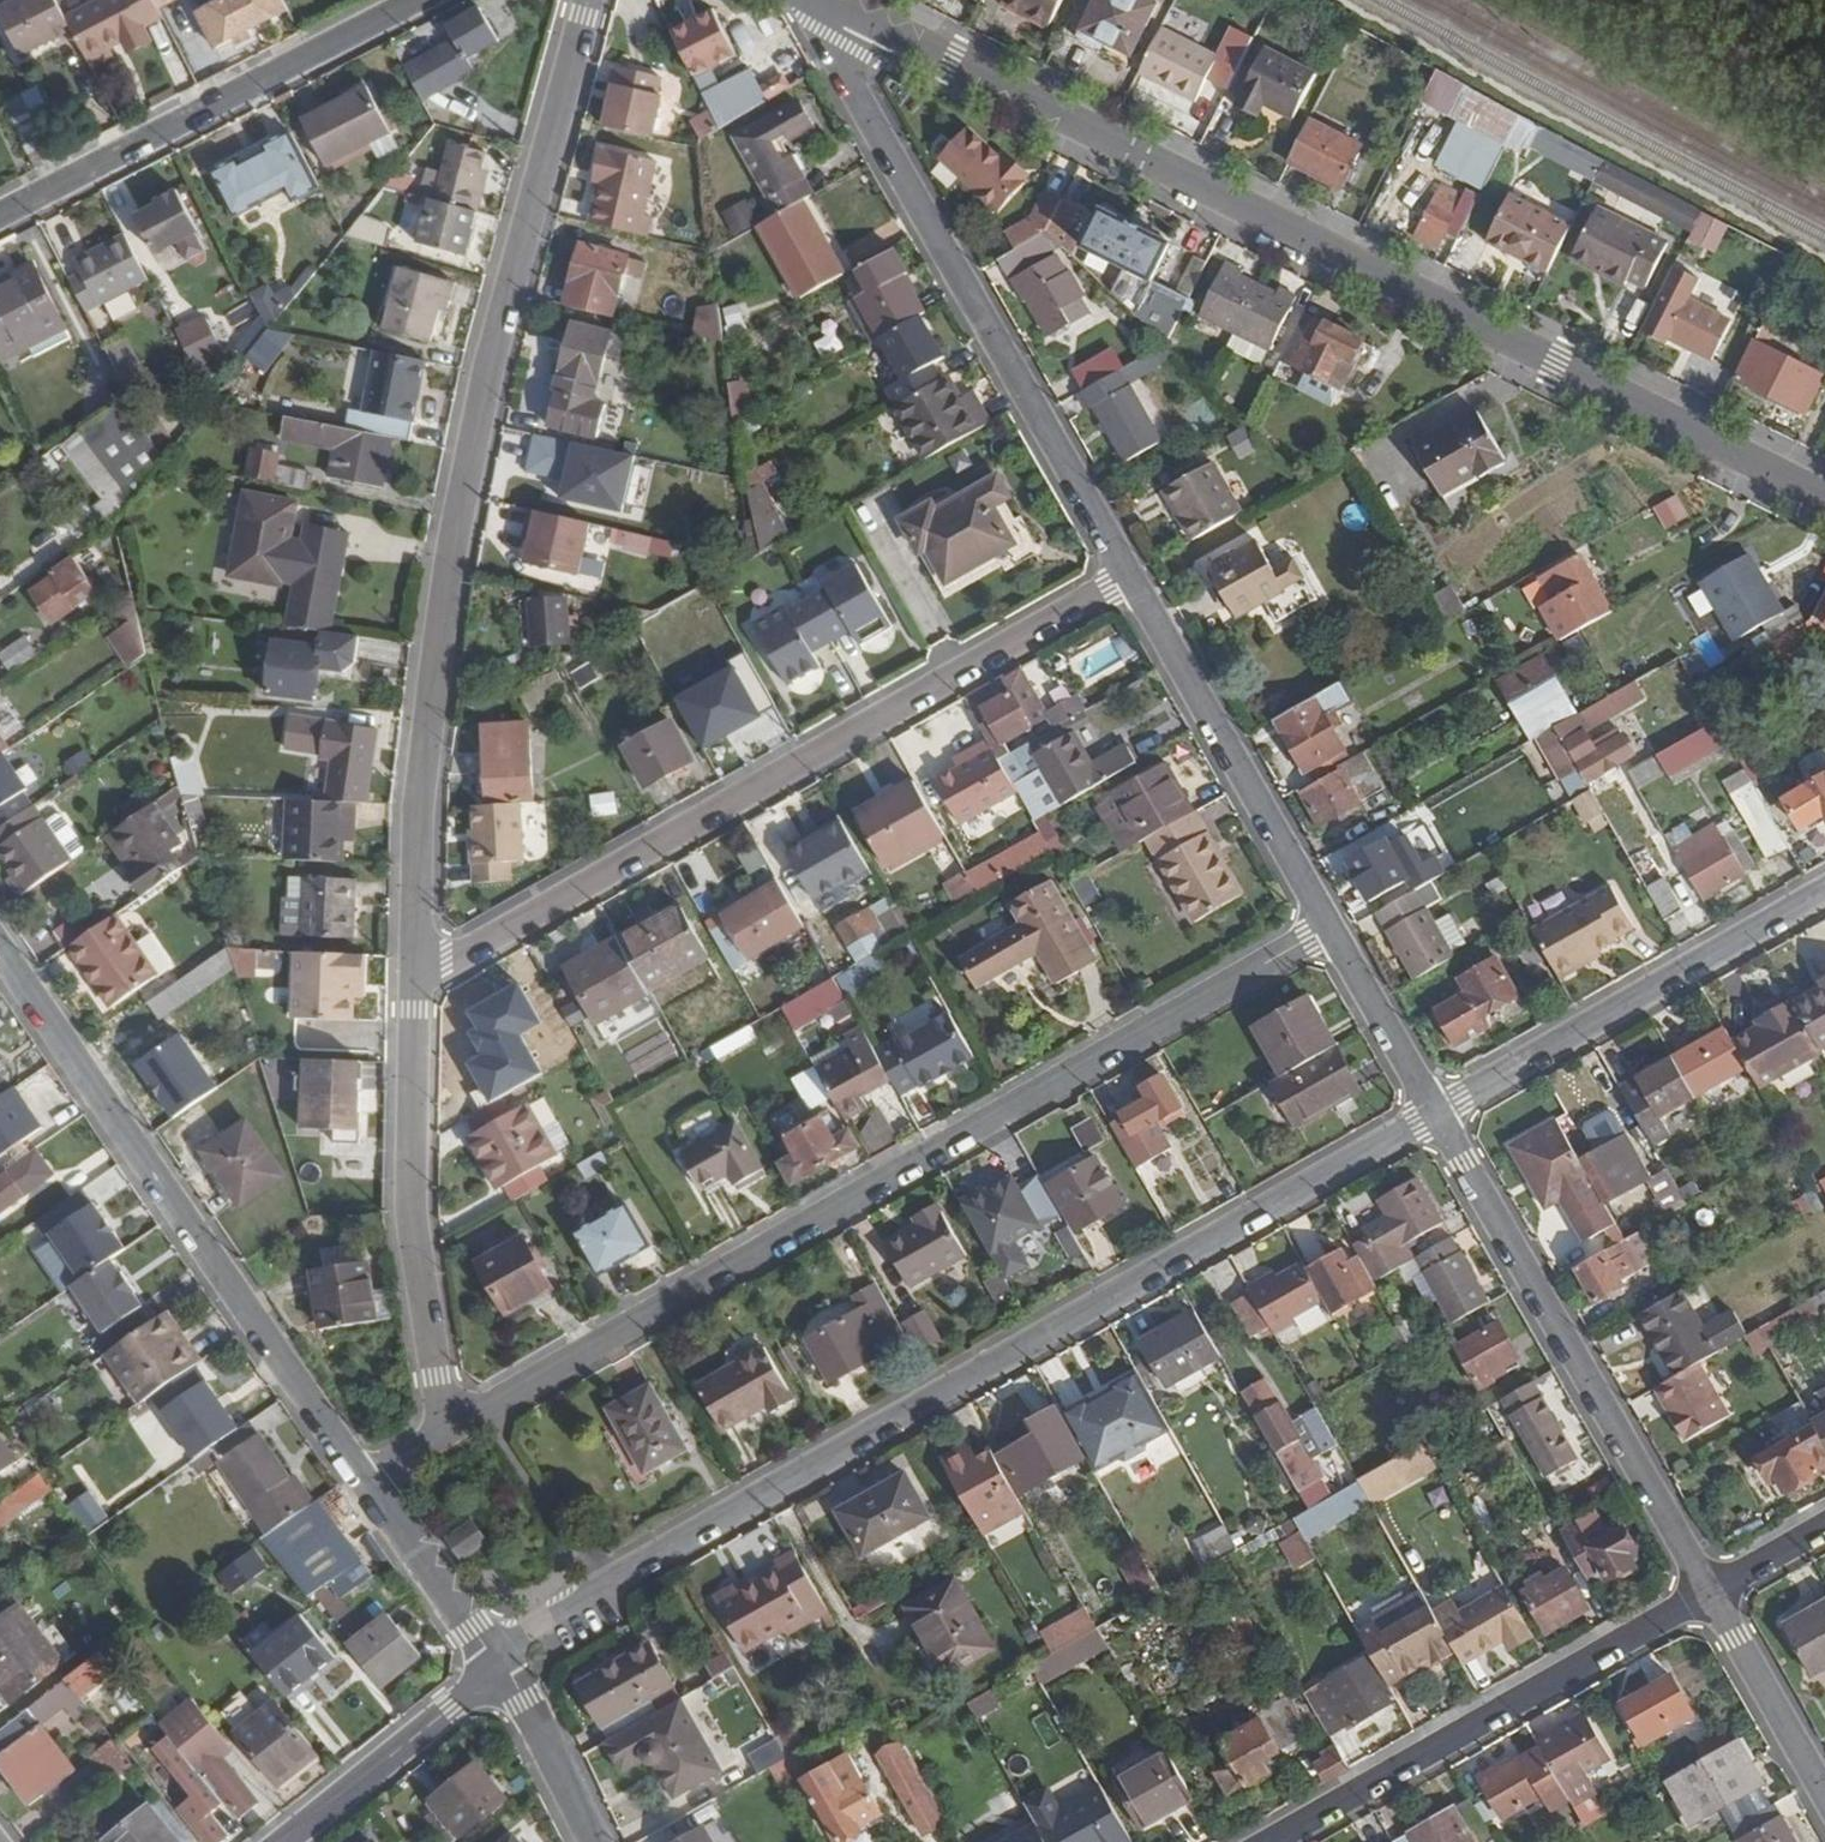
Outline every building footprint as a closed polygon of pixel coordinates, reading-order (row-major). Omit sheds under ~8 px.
[(69,29),(65,20),(55,0),(21,0),(0,11),(23,53),(69,29)] [(69,29),(88,66),(115,52),(110,43),(121,37),(125,46),(147,35),(142,26),(161,16),(154,0),(102,0),(65,20),(69,29)] [(223,1),(199,13),(216,46),(277,15),(288,9),(283,0),(222,0),(223,1)] [(1003,0),(1001,4),(1024,16),(1026,11),(1050,23),(1062,0),(1002,0),(1003,0)] [(1143,0),(1079,0),(1067,23),(1082,30),(1084,26),(1117,42),(1114,48),(1131,56),(1156,6),(1143,0)] [(1230,27),(1239,31),(1224,60),(1239,68),(1267,13),(1243,1),(1230,27)] [(466,58),(498,41),(480,9),(449,27),(466,58)] [(1024,16),(1047,27),(1048,28),(1050,23),(1026,11),(1024,16)] [(725,33),(742,52),(754,40),(737,22),(725,33)] [(716,23),(674,45),(692,79),(734,58),(717,25),(716,23)] [(1076,41),(1078,41),(1109,56),(1114,48),(1117,42),(1084,26),(1082,30),(1076,41)] [(1217,57),(1162,30),(1140,74),(1195,101),(1216,59),(1217,57)] [(110,43),(115,52),(125,46),(121,37),(110,43)] [(407,50),(419,72),(435,63),(424,41),(407,50)] [(400,53),(411,75),(419,72),(407,50),(400,53)] [(1315,75),(1265,50),(1237,107),(1239,108),(1259,118),(1264,106),(1292,120),(1315,75)] [(620,70),(619,69),(604,128),(649,140),(660,99),(656,97),(661,80),(620,70)] [(1457,83),(1437,72),(1424,98),(1444,109),(1457,83)] [(692,79),(702,98),(712,93),(703,74),(692,79)] [(708,111),(718,130),(765,103),(748,74),(712,93),(702,98),(708,111)] [(1444,109),(1508,144),(1521,118),(1457,83),(1444,109)] [(369,87),(304,121),(326,165),(329,163),(391,131),(369,87)] [(26,143),(42,135),(21,94),(6,102),(26,143)] [(766,196),(764,197),(776,217),(803,202),(813,196),(791,157),(786,159),(776,143),(781,141),(787,137),(790,141),(813,128),(799,103),(738,139),(770,194),(766,196)] [(708,111),(689,122),(700,142),(718,130),(708,111)] [(1363,146),(1310,120),(1289,164),(1341,190),(1362,148),(1363,146)] [(391,131),(329,163),(338,180),(400,149),(391,131)] [(293,204),(321,190),(292,132),(264,146),(267,152),(241,166),(238,160),(211,174),(234,217),(286,191),(293,204)] [(943,163),(999,213),(1027,181),(971,132),(943,163)] [(781,141),(776,143),(786,159),(791,157),(783,144),(786,143),(790,141),(787,137),(781,141)] [(443,173),(435,201),(477,213),(483,192),(477,190),(482,171),(487,153),(451,143),(443,173)] [(602,175),(599,186),(591,226),(647,238),(652,218),(645,216),(657,161),(601,148),(596,174),(602,175)] [(435,201),(443,173),(427,169),(419,197),(428,199),(435,201)] [(482,171),(477,190),(483,192),(488,173),(482,171)] [(602,175),(596,174),(593,185),(599,186),(602,175)] [(1463,197),(1442,187),(1418,237),(1439,247),(1462,199),(1463,197)] [(157,202),(160,206),(137,218),(156,254),(177,243),(189,263),(196,269),(206,264),(206,254),(204,252),(195,233),(199,232),(178,190),(157,202)] [(1033,219),(1007,235),(1017,251),(1048,232),(1063,201),(1046,192),(1033,219)] [(1488,246),(1550,277),(1574,229),(1512,198),(1488,246)] [(472,231),(477,213),(435,201),(428,199),(417,243),(467,257),(474,232),(472,231)] [(746,200),(721,214),(734,237),(759,223),(746,200)] [(1079,208),(1063,201),(1048,232),(1057,241),(1062,245),(1067,234),(1079,208)] [(776,217),(758,227),(800,299),(844,274),(803,202),(776,217)] [(1597,208),(1575,252),(1609,269),(1605,277),(1625,287),(1628,280),(1646,289),(1668,244),(1597,208)] [(1086,248),(1126,267),(1114,294),(1167,345),(1207,263),(1196,257),(1177,295),(1153,283),(1172,243),(1104,210),(1086,248)] [(1725,223),(1704,212),(1693,233),(1691,239),(1712,249),(1725,223)] [(362,215),(345,236),(387,248),(392,230),(386,225),(362,215)] [(1048,232),(1017,251),(1000,260),(1010,275),(1052,249),(1049,245),(1057,241),(1048,232)] [(88,285),(99,305),(149,280),(125,234),(76,261),(81,272),(82,273),(88,285)] [(1081,242),(1067,234),(1062,245),(1073,256),(1081,242)] [(580,248),(566,307),(613,317),(615,308),(623,274),(642,279),(646,263),(626,258),(586,249),(580,248)] [(870,293),(859,299),(882,339),(883,338),(921,316),(928,313),(907,277),(909,275),(895,251),(858,273),(870,293)] [(1572,260),(1574,261),(1605,277),(1609,269),(1575,252),(1572,260)] [(1053,341),(1072,331),(1069,326),(1061,310),(1082,298),(1070,276),(1065,279),(1055,260),(1014,282),(1025,303),(1026,302),(1031,299),(1053,341)] [(1228,261),(1200,317),(1234,334),(1269,351),(1271,351),(1298,295),(1281,287),(1279,292),(1261,283),(1243,274),(1245,269),(1229,261),(1228,261)] [(29,348),(26,342),(63,323),(33,265),(0,282),(0,348),(6,360),(29,348)] [(430,342),(447,280),(402,268),(385,330),(430,342)] [(1697,280),(1675,269),(1644,332),(1665,343),(1667,339),(1714,362),(1734,322),(1688,299),(1696,283),(1697,280)] [(88,285),(82,273),(69,281),(75,291),(88,285)] [(99,305),(88,285),(75,291),(86,313),(99,305)] [(261,316),(269,331),(296,297),(291,288),(275,297),(269,286),(250,295),(261,316)] [(1082,298),(1061,310),(1069,326),(1090,315),(1091,314),(1082,298)] [(859,299),(851,303),(874,343),(882,339),(859,299)] [(727,327),(743,322),(738,305),(722,310),(727,327)] [(698,312),(703,338),(724,342),(720,310),(698,312)] [(261,316),(234,349),(247,358),(252,352),(268,332),(269,331),(261,316)] [(906,381),(890,391),(899,406),(943,381),(934,364),(945,358),(921,316),(883,338),(906,381)] [(204,317),(176,332),(195,369),(224,355),(204,317)] [(1310,317),(1289,361),(1311,372),(1342,387),(1344,388),(1355,364),(1363,368),(1375,346),(1326,322),(1325,324),(1325,325),(1310,317)] [(1780,327),(1765,319),(1755,341),(1757,342),(1760,344),(1769,348),(1780,327)] [(26,342),(29,348),(34,356),(70,337),(63,323),(26,342)] [(743,323),(725,333),(728,340),(747,330),(743,323)] [(618,360),(625,338),(575,324),(548,426),(598,440),(607,407),(593,403),(606,357),(618,360)] [(268,332),(252,352),(268,365),(291,337),(268,332)] [(1234,334),(1227,348),(1262,365),(1269,351),(1234,334)] [(123,338),(103,347),(126,392),(146,381),(123,338)] [(1757,342),(1738,379),(1807,414),(1824,379),(1824,377),(1769,348),(1760,344),(1757,342)] [(1153,353),(1161,366),(1179,356),(1167,345),(1153,353)] [(1072,373),(1082,392),(1124,368),(1113,349),(1072,373)] [(247,358),(246,360),(262,373),(268,365),(252,352),(247,358)] [(1153,353),(1120,371),(1129,386),(1131,385),(1161,366),(1153,353)] [(377,354),(362,432),(392,438),(413,441),(428,364),(377,354)] [(310,366),(277,356),(262,397),(298,408),(310,366)] [(1131,385),(1129,386),(1120,371),(1083,392),(1093,410),(1095,408),(1127,463),(1163,441),(1131,385)] [(1342,387),(1311,372),(1302,390),(1303,391),(1333,406),(1342,387)] [(899,406),(897,407),(926,460),(992,423),(982,406),(970,413),(961,398),(949,377),(943,381),(899,406)] [(232,383),(221,397),(234,406),(245,392),(232,383)] [(745,383),(729,384),(734,422),(740,419),(753,411),(754,411),(745,383)] [(972,392),(961,398),(970,413),(982,406),(974,391),(972,392)] [(81,433),(132,502),(164,463),(155,446),(144,425),(130,398),(81,433)] [(762,427),(753,411),(740,419),(749,434),(762,427)] [(1477,414),(1419,447),(1417,448),(1453,510),(1513,476),(1477,414)] [(158,418),(144,425),(155,446),(169,439),(158,418)] [(382,488),(392,438),(362,432),(289,418),(284,440),(336,451),(331,477),(382,488)] [(1252,424),(1231,436),(1242,457),(1270,442),(1252,424)] [(92,509),(107,528),(118,521),(118,520),(132,502),(81,433),(80,432),(62,445),(103,500),(92,509)] [(636,457),(535,435),(527,473),(566,481),(563,500),(624,513),(636,457)] [(60,447),(50,453),(58,466),(68,460),(60,447)] [(273,481),(273,483),(307,490),(310,473),(277,466),(279,454),(251,448),(246,476),(273,481)] [(61,472),(49,454),(33,465),(45,483),(61,472)] [(1183,501),(1174,506),(1193,542),(1243,513),(1214,463),(1212,464),(1175,486),(1183,501)] [(768,466),(747,478),(754,491),(763,486),(777,477),(770,465),(768,466)] [(1386,468),(1365,480),(1378,501),(1398,489),(1386,468)] [(934,502),(901,520),(921,556),(929,551),(948,583),(1015,545),(994,508),(1005,501),(1010,499),(1012,498),(999,475),(938,510),(934,502)] [(754,491),(750,493),(756,524),(762,554),(792,536),(763,486),(754,491)] [(1165,491),(1165,492),(1174,506),(1183,501),(1175,486),(1165,491)] [(296,503),(247,494),(231,575),(293,586),(285,626),(319,630),(331,631),(347,548),(301,539),(289,537),(296,503)] [(994,508),(1015,545),(948,583),(929,551),(921,556),(945,599),(1038,546),(1019,511),(1013,515),(1005,501),(994,508)] [(589,523),(530,510),(525,529),(532,530),(525,564),(577,576),(589,523)] [(756,524),(747,528),(751,560),(762,554),(756,524)] [(303,525),(301,539),(347,548),(349,533),(303,525)] [(613,532),(610,550),(671,558),(674,539),(613,532)] [(1257,543),(1214,568),(1210,569),(1238,619),(1285,592),(1273,570),(1257,543)] [(1738,640),(1764,626),(1774,644),(1808,624),(1797,606),(1794,607),(1785,613),(1751,554),(1704,582),(1738,640)] [(1582,556),(1543,577),(1557,600),(1545,606),(1563,639),(1581,629),(1613,611),(1607,602),(1582,556)] [(1294,558),(1273,570),(1285,592),(1306,580),(1294,558)] [(826,587),(807,597),(832,641),(851,630),(858,642),(891,623),(856,562),(823,581),(826,587)] [(97,592),(82,570),(60,586),(53,577),(33,591),(53,621),(97,592)] [(1452,585),(1433,596),(1448,622),(1467,611),(1452,585)] [(1695,588),(1683,598),(1699,617),(1710,607),(1695,588)] [(662,660),(681,649),(682,652),(701,642),(722,630),(698,590),(652,616),(635,626),(644,642),(651,639),(662,660)] [(813,652),(832,641),(807,597),(788,608),(785,602),(752,622),(787,682),(820,664),(813,652)] [(1813,621),(1808,624),(1774,644),(1788,666),(1823,646),(1824,642),(1824,597),(1813,621)] [(571,644),(568,599),(531,601),(534,647),(536,647),(571,644)] [(139,616),(107,638),(128,669),(147,655),(139,616)] [(194,623),(178,621),(176,633),(192,635),(194,623)] [(317,647),(275,643),(270,694),(311,698),(316,663),(342,667),(353,660),(356,634),(331,631),(319,630),(317,647)] [(1707,631),(1691,638),(1704,668),(1719,662),(1707,631)] [(30,641),(4,661),(11,672),(38,653),(30,641)] [(707,652),(701,642),(682,652),(688,662),(705,653),(707,652)] [(1502,681),(1502,682),(1535,740),(1538,738),(1556,729),(1576,717),(1543,658),(1502,681)] [(589,663),(570,674),(580,691),(599,679),(589,663)] [(558,669),(512,695),(523,715),(540,712),(567,684),(558,669)] [(975,692),(965,698),(990,742),(1000,760),(1009,755),(1004,745),(1021,735),(1012,718),(1023,712),(1004,680),(978,695),(975,692)] [(1336,712),(1355,701),(1344,681),(1276,719),(1307,773),(1309,772),(1347,750),(1335,730),(1328,717),(1336,712)] [(1595,727),(1645,699),(1636,683),(1616,695),(1576,717),(1556,729),(1564,744),(1570,742),(1592,781),(1634,757),(1622,735),(1606,745),(1595,727)] [(1060,710),(1067,720),(1082,710),(1076,700),(1060,710)] [(710,712),(689,724),(701,743),(720,731),(710,712)] [(1335,730),(1344,725),(1336,712),(1328,717),(1335,730)] [(1085,713),(1068,722),(1074,732),(1090,723),(1085,713)] [(326,722),(291,717),(286,750),(308,753),(322,755),(326,722)] [(377,730),(326,722),(322,755),(321,758),(372,765),(377,730)] [(1019,792),(1035,820),(1046,814),(1137,764),(1127,746),(1092,765),(1074,732),(1068,722),(1009,755),(1000,760),(1019,792)] [(1728,742),(1716,722),(1658,758),(1669,776),(1728,742)] [(673,725),(672,723),(625,748),(647,786),(693,761),(673,725)] [(533,798),(529,725),(485,728),(490,802),(522,799),(533,798)] [(1564,744),(1556,729),(1538,738),(1562,780),(1580,770),(1564,744)] [(1000,760),(990,742),(972,752),(977,760),(959,770),(937,783),(962,825),(1019,792),(1000,760)] [(1669,776),(1675,786),(1733,751),(1728,742),(1669,776)] [(63,765),(73,778),(94,764),(85,750),(63,765)] [(977,760),(972,752),(954,762),(959,770),(977,760)] [(322,755),(308,753),(306,765),(320,766),(321,758),(322,755)] [(33,805),(37,803),(27,788),(15,770),(4,754),(0,757),(0,828),(33,805)] [(1383,789),(1365,757),(1301,791),(1320,825),(1382,791),(1383,789)] [(29,761),(15,770),(27,788),(41,779),(29,761)] [(1116,794),(1114,795),(1115,797),(1141,843),(1142,844),(1147,840),(1195,813),(1168,764),(1116,794)] [(1769,855),(1770,859),(1789,848),(1744,770),(1725,780),(1769,855)] [(183,774),(182,795),(198,796),(199,775),(183,774)] [(1808,788),(1824,817),(1824,819),(1824,778),(1808,788)] [(266,784),(266,799),(288,801),(309,801),(309,782),(266,781),(266,784)] [(861,820),(892,874),(949,841),(915,782),(894,794),(897,799),(861,820)] [(182,795),(179,787),(163,799),(169,807),(183,797),(182,795)] [(1786,803),(1802,830),(1824,817),(1808,788),(1785,801),(1786,803)] [(1603,812),(1591,792),(1572,803),(1584,823),(1586,822),(1603,812)] [(610,794),(591,797),(593,816),(612,813),(610,794)] [(858,815),(861,820),(897,799),(894,794),(858,815)] [(183,797),(194,832),(209,828),(199,796),(198,796),(182,795),(183,797)] [(1121,855),(1141,843),(1115,797),(1095,809),(1121,855)] [(490,802),(475,804),(478,828),(479,838),(474,838),(476,862),(477,862),(478,880),(514,877),(512,859),(527,857),(522,799),(490,802)] [(288,801),(285,860),(342,863),(343,841),(345,803),(309,801),(288,801)] [(345,803),(343,841),(356,842),(358,804),(345,803)] [(14,876),(26,893),(71,862),(45,823),(33,805),(0,828),(0,855),(14,876)] [(1603,812),(1586,822),(1592,832),(1609,823),(1603,812)] [(1197,921),(1244,894),(1196,813),(1195,813),(1147,840),(1195,922),(1197,921)] [(1046,814),(1035,820),(1041,833),(1053,854),(1059,864),(1071,858),(1046,814)] [(56,815),(45,823),(71,862),(83,854),(84,846),(63,816),(56,815)] [(177,842),(158,815),(141,827),(138,823),(119,835),(135,859),(131,862),(148,886),(178,866),(167,849),(177,842)] [(846,850),(835,829),(775,862),(787,883),(789,881),(846,850)] [(1012,850),(1015,856),(990,870),(988,867),(986,865),(969,875),(981,895),(998,885),(1053,854),(1041,833),(1012,850)] [(1696,836),(1674,848),(1704,901),(1746,875),(1745,872),(1725,838),(1704,850),(1696,836)] [(1391,846),(1410,880),(1413,886),(1382,904),(1385,909),(1416,892),(1422,888),(1432,882),(1406,837),(1391,846)] [(1391,846),(1387,839),(1349,860),(1349,861),(1372,902),(1410,880),(1391,846)] [(1015,856),(1012,850),(986,865),(988,867),(990,870),(1015,856)] [(965,872),(942,885),(955,907),(978,894),(965,872)] [(1088,875),(1071,884),(1082,905),(1099,896),(1088,875)] [(7,881),(19,898),(26,893),(14,876),(7,881)] [(1502,876),(1485,886),(1492,898),(1509,889),(1502,876)] [(304,900),(305,878),(291,877),(290,899),(304,900)] [(353,938),(355,880),(305,878),(304,900),(269,898),(268,936),(352,940),(353,938)] [(780,881),(706,924),(730,969),(805,925),(780,881)] [(1010,906),(1021,926),(962,959),(978,988),(1040,955),(1057,985),(1098,962),(1052,881),(1010,904),(1010,906)] [(1664,881),(1647,890),(1664,920),(1681,910),(1679,909),(1664,881)] [(1433,906),(1443,900),(1432,882),(1422,888),(1433,906)] [(1549,960),(1559,979),(1600,955),(1598,951),(1617,940),(1615,937),(1633,928),(1610,885),(1532,929),(1549,960)] [(1416,892),(1379,913),(1418,981),(1456,959),(1452,952),(1436,922),(1428,909),(1433,906),(1422,888),(1416,892)] [(888,901),(886,898),(825,933),(847,971),(857,965),(837,930),(888,901)] [(903,899),(893,904),(909,933),(919,928),(903,899)] [(908,936),(888,901),(837,930),(857,965),(879,953),(908,936)] [(113,917),(105,905),(94,913),(102,925),(113,917)] [(676,906),(618,939),(649,993),(707,959),(677,907),(676,906)] [(55,930),(67,948),(70,946),(102,925),(94,913),(89,907),(55,930)] [(1525,918),(1520,909),(1496,923),(1501,932),(1506,929),(1525,918)] [(102,925),(70,946),(112,1008),(158,976),(172,966),(150,935),(136,945),(116,915),(113,917),(102,925)] [(1449,915),(1436,922),(1452,952),(1466,945),(1449,915)] [(1525,918),(1506,929),(1529,970),(1549,960),(1532,929),(1525,918)] [(234,923),(221,922),(228,946),(241,947),(234,923)] [(568,972),(598,1024),(650,995),(649,993),(618,939),(566,969),(568,972)] [(228,946),(152,1000),(163,1016),(235,967),(229,949),(228,946)] [(235,967),(238,979),(257,979),(257,971),(274,971),(275,952),(229,949),(235,967)] [(294,1016),(298,950),(291,949),(286,1016),(294,1016)] [(363,981),(365,955),(298,950),(294,1016),(352,1020),(353,998),(354,981),(363,981)] [(847,971),(836,977),(847,996),(868,984),(865,979),(886,967),(879,953),(857,965),(847,971)] [(1466,989),(1470,997),(1438,1017),(1456,1047),(1489,1027),(1484,1018),(1519,997),(1498,962),(1462,983),(1466,989)] [(847,1000),(834,978),(784,1007),(795,1029),(828,1011),(846,1001),(847,1000)] [(362,999),(363,981),(354,981),(353,998),(362,999)] [(1814,1040),(1824,1034),(1824,981),(1821,983),(1791,1000),(1813,1037),(1814,1040)] [(545,1029),(518,982),(478,1004),(480,1007),(506,1052),(545,1029)] [(1466,989),(1436,1007),(1433,1009),(1438,1017),(1470,997),(1466,989)] [(1307,999),(1254,1029),(1281,1077),(1334,1047),(1336,1046),(1310,998),(1307,999)] [(1748,1068),(1751,1074),(1813,1037),(1791,1000),(1790,998),(1762,1014),(1766,1020),(1758,1024),(1731,1040),(1748,1068)] [(853,1014),(846,1001),(828,1011),(836,1024),(853,1014)] [(975,1054),(949,1009),(875,1050),(892,1079),(899,1093),(918,1082),(919,1085),(975,1054)] [(1762,1014),(1754,1018),(1758,1024),(1766,1020),(1762,1014)] [(754,1036),(749,1027),(709,1050),(715,1058),(754,1036)] [(852,1048),(817,1067),(841,1109),(847,1120),(868,1108),(861,1096),(892,1079),(876,1052),(863,1028),(846,1038),(847,1039),(852,1048)] [(191,1063),(167,1029),(129,1055),(154,1092),(167,1082),(180,1101),(200,1087),(194,1079),(205,1070),(197,1058),(191,1063)] [(1725,1029),(1674,1059),(1696,1097),(1748,1068),(1731,1040),(1725,1029)] [(624,1082),(675,1063),(665,1036),(614,1055),(624,1082)] [(847,1039),(812,1059),(817,1067),(852,1048),(847,1039)] [(1334,1047),(1281,1077),(1257,1090),(1282,1135),(1357,1092),(1359,1091),(1334,1047)] [(362,1058),(303,1058),(302,1078),(291,1078),(291,1096),(302,1096),(302,1129),(344,1129),(344,1111),(362,1112),(362,1090),(353,1090),(353,1079),(362,1079),(362,1058)] [(277,1059),(276,1094),(290,1094),(291,1059),(277,1059)] [(1674,1059),(1622,1090),(1654,1146),(1670,1137),(1659,1118),(1696,1097),(1674,1059)] [(839,1168),(840,1160),(862,1147),(850,1126),(831,1136),(826,1126),(831,1124),(827,1118),(841,1109),(817,1067),(798,1077),(821,1120),(805,1129),(796,1113),(779,1122),(798,1156),(783,1164),(794,1184),(824,1168),(832,1172),(839,1168)] [(12,1090),(0,1073),(0,1098),(12,1090)] [(1122,1112),(1124,1116),(1111,1123),(1136,1168),(1171,1149),(1155,1123),(1163,1119),(1166,1124),(1184,1114),(1163,1076),(1142,1087),(1144,1090),(1135,1096),(1138,1103),(1122,1112)] [(353,1079),(353,1090),(362,1090),(362,1079),(353,1079)] [(592,1100),(606,1126),(615,1121),(607,1108),(615,1103),(608,1091),(592,1100)] [(17,1160),(30,1151),(24,1142),(44,1128),(19,1092),(0,1105),(0,1134),(17,1160)] [(544,1097),(528,1105),(557,1156),(572,1148),(570,1145),(544,1097)] [(498,1191),(507,1186),(515,1201),(520,1197),(548,1182),(540,1166),(557,1156),(528,1105),(510,1115),(501,1099),(469,1117),(478,1135),(470,1139),(498,1191)] [(862,1147),(868,1157),(897,1140),(879,1107),(849,1124),(850,1126),(862,1147)] [(344,1129),(362,1130),(362,1112),(344,1111),(344,1129)] [(284,1176),(247,1121),(204,1151),(241,1206),(284,1176)] [(1101,1142),(1090,1121),(1075,1130),(1076,1132),(1087,1150),(1101,1142)] [(1581,1163),(1557,1121),(1510,1148),(1546,1210),(1561,1201),(1585,1243),(1604,1232),(1617,1225),(1604,1203),(1581,1163)] [(763,1170),(738,1123),(683,1154),(703,1190),(705,1189),(729,1176),(735,1186),(763,1170)] [(1649,1178),(1626,1138),(1581,1163),(1604,1203),(1649,1178)] [(52,1174),(37,1152),(0,1179),(0,1212),(52,1174)] [(587,1178),(609,1166),(602,1153),(579,1165),(586,1178),(587,1178)] [(1746,1155),(1733,1163),(1738,1173),(1752,1165),(1746,1155)] [(1123,1206),(1096,1159),(1051,1185),(1077,1232),(1123,1206)] [(1660,1197),(1655,1199),(1666,1217),(1688,1205),(1667,1169),(1650,1179),(1660,1197)] [(982,1187),(960,1201),(1000,1273),(1005,1281),(1028,1267),(1014,1243),(1062,1215),(1039,1175),(1018,1187),(1013,1177),(985,1193),(982,1187)] [(1352,1244),(1360,1259),(1364,1266),(1374,1284),(1411,1262),(1402,1247),(1444,1222),(1417,1179),(1381,1200),(1390,1216),(1364,1232),(1367,1236),(1352,1244)] [(49,1235),(80,1280),(109,1260),(125,1250),(83,1188),(33,1222),(41,1235),(44,1238),(49,1235)] [(1824,1210),(1812,1190),(1802,1196),(1809,1208),(1794,1217),(1799,1224),(1824,1210)] [(885,1243),(909,1286),(966,1254),(938,1205),(914,1218),(918,1225),(885,1243)] [(599,1274),(651,1248),(629,1206),(578,1232),(599,1274)] [(1617,1225),(1604,1232),(1613,1248),(1626,1241),(1617,1225)] [(1623,1280),(1657,1261),(1641,1232),(1626,1241),(1613,1248),(1577,1269),(1597,1304),(1599,1302),(1627,1286),(1623,1280)] [(525,1239),(524,1238),(480,1261),(508,1314),(552,1290),(525,1239)] [(1450,1238),(1418,1258),(1455,1324),(1490,1303),(1462,1254),(1459,1255),(1450,1238)] [(1342,1252),(1308,1271),(1325,1301),(1332,1314),(1366,1294),(1365,1291),(1350,1266),(1343,1253),(1342,1252)] [(1360,1259),(1350,1266),(1365,1291),(1375,1285),(1374,1284),(1364,1266),(1360,1259)] [(92,1343),(101,1356),(117,1346),(152,1322),(109,1260),(80,1280),(71,1286),(104,1336),(92,1343)] [(377,1320),(368,1261),(312,1270),(321,1329),(377,1320)] [(1269,1277),(1248,1289),(1251,1293),(1275,1335),(1296,1323),(1293,1317),(1325,1301),(1308,1271),(1303,1263),(1273,1282),(1269,1277)] [(984,1281),(997,1305),(1013,1296),(1005,1281),(1000,1273),(984,1281)] [(830,1380),(831,1383),(907,1340),(906,1338),(877,1286),(855,1298),(862,1310),(807,1341),(830,1380)] [(1683,1291),(1642,1315),(1677,1377),(1701,1363),(1719,1354),(1715,1347),(1744,1330),(1733,1312),(1704,1328),(1683,1291)] [(1813,1299),(1820,1311),(1824,1309),(1824,1292),(1813,1299)] [(1275,1335),(1251,1293),(1234,1303),(1258,1345),(1275,1335)] [(1820,1311),(1813,1299),(1762,1328),(1769,1340),(1779,1335),(1820,1311)] [(900,1317),(921,1355),(940,1344),(919,1307),(900,1317)] [(152,1322),(117,1346),(151,1396),(199,1364),(178,1334),(181,1331),(167,1311),(152,1322)] [(1211,1362),(1221,1356),(1196,1313),(1144,1343),(1145,1345),(1165,1380),(1178,1373),(1182,1380),(1194,1372),(1200,1383),(1217,1372),(1211,1362)] [(1398,1327),(1411,1349),(1422,1343),(1408,1319),(1397,1324),(1398,1327)] [(1518,1359),(1498,1324),(1458,1347),(1483,1390),(1491,1386),(1489,1382),(1506,1373),(1503,1367),(1517,1360),(1518,1359)] [(1398,1327),(1388,1333),(1401,1355),(1411,1349),(1398,1327)] [(1759,1333),(1746,1340),(1756,1358),(1770,1352),(1759,1333)] [(333,1344),(319,1343),(318,1355),(332,1356),(333,1344)] [(765,1408),(768,1414),(793,1399),(764,1348),(697,1387),(697,1388),(722,1431),(765,1408)] [(1656,1389),(1686,1442),(1731,1417),(1701,1363),(1677,1377),(1656,1389)] [(1146,1443),(1170,1430),(1139,1373),(1137,1375),(1136,1372),(1112,1385),(1113,1388),(1089,1401),(1088,1399),(1067,1410),(1068,1414),(1063,1416),(1094,1472),(1119,1459),(1125,1461),(1144,1450),(1146,1443)] [(1308,1390),(1314,1401),(1324,1395),(1316,1380),(1305,1386),(1308,1390)] [(1546,1477),(1578,1458),(1535,1381),(1502,1400),(1546,1477)] [(1266,1383),(1243,1395),(1300,1492),(1322,1480),(1266,1383)] [(651,1389),(650,1387),(608,1410),(643,1472),(685,1449),(651,1389)] [(1294,1401),(1318,1443),(1333,1434),(1317,1406),(1315,1404),(1314,1401),(1308,1390),(1293,1399),(1294,1401)] [(1818,1426),(1824,1438),(1824,1394),(1806,1405),(1818,1426)] [(46,1397),(25,1411),(36,1426),(58,1413),(46,1397)] [(1062,1472),(1051,1454),(1076,1440),(1063,1416),(1058,1407),(1031,1422),(1032,1424),(1039,1435),(995,1460),(1015,1494),(1019,1492),(1022,1496),(1062,1472)] [(201,1453),(228,1434),(213,1415),(186,1434),(201,1453)] [(220,1462),(268,1533),(308,1505),(303,1498),(304,1493),(299,1485),(293,1483),(251,1419),(210,1447),(211,1449),(189,1464),(198,1477),(220,1462)] [(1818,1426),(1758,1460),(1768,1479),(1776,1474),(1786,1492),(1787,1495),(1824,1474),(1822,1471),(1824,1469),(1824,1438),(1818,1426)] [(17,1460),(0,1437),(0,1473),(17,1460)] [(1326,1484),(1350,1475),(1339,1445),(1315,1454),(1326,1484)] [(969,1449),(942,1464),(982,1533),(1023,1510),(1015,1494),(995,1460),(991,1453),(976,1462),(969,1449)] [(1389,1464),(1360,1481),(1373,1503),(1374,1505),(1403,1488),(1389,1464)] [(52,1490),(40,1473),(0,1503),(0,1529),(52,1490)] [(930,1516),(906,1474),(840,1513),(864,1554),(928,1517),(930,1516)] [(1322,1480),(1300,1492),(1309,1509),(1331,1497),(1322,1480)] [(1309,1509),(1293,1518),(1307,1542),(1373,1503),(1360,1481),(1331,1497),(1309,1509)] [(61,1507),(82,1534),(105,1516),(84,1489),(61,1507)] [(260,1538),(307,1596),(328,1581),(340,1598),(370,1576),(317,1499),(308,1505),(268,1533),(260,1538)] [(1580,1556),(1575,1558),(1589,1582),(1604,1573),(1605,1576),(1609,1583),(1638,1567),(1630,1553),(1638,1549),(1626,1529),(1614,1536),(1599,1510),(1578,1522),(1578,1524),(1566,1532),(1580,1556)] [(1705,1523),(1714,1539),(1721,1535),(1720,1535),(1728,1531),(1720,1516),(1713,1520),(1712,1519),(1705,1523)] [(1277,1528),(1301,1568),(1317,1558),(1307,1542),(1293,1518),(1277,1528)] [(472,1521),(445,1539),(459,1559),(485,1540),(472,1521)] [(1229,1530),(1225,1532),(1198,1544),(1206,1561),(1236,1548),(1229,1530)] [(785,1629),(788,1635),(823,1615),(828,1613),(794,1552),(776,1563),(777,1564),(779,1568),(748,1586),(736,1592),(733,1588),(715,1598),(746,1652),(785,1629)] [(230,1592),(264,1568),(253,1553),(219,1576),(230,1592)] [(1142,1558),(1120,1570),(1140,1605),(1162,1593),(1142,1558)] [(1528,1583),(1531,1589),(1525,1591),(1545,1629),(1586,1606),(1565,1570),(1541,1584),(1538,1578),(1528,1583)] [(1530,1631),(1498,1574),(1434,1610),(1441,1623),(1458,1653),(1463,1662),(1505,1638),(1508,1643),(1530,1631)] [(995,1648),(956,1581),(908,1608),(945,1673),(946,1675),(995,1648)] [(748,1586),(745,1582),(733,1588),(736,1592),(748,1586)] [(1408,1681),(1458,1653),(1441,1623),(1434,1610),(1432,1606),(1423,1592),(1373,1620),(1376,1625),(1360,1634),(1373,1656),(1391,1688),(1407,1678),(1408,1681)] [(17,1697),(62,1662),(20,1606),(0,1621),(0,1675),(17,1697)] [(1814,1678),(1824,1671),(1824,1609),(1808,1618),(1806,1615),(1785,1626),(1813,1676),(1814,1678)] [(1066,1623),(1041,1637),(1052,1655),(1095,1630),(1089,1619),(1085,1612),(1066,1623)] [(828,1613),(823,1615),(831,1631),(837,1627),(828,1613)] [(253,1654),(287,1696),(334,1657),(301,1616),(253,1654)] [(348,1646),(381,1687),(420,1656),(388,1616),(348,1646)] [(160,1623),(151,1630),(161,1642),(169,1635),(160,1623)] [(1052,1655),(1031,1667),(1042,1686),(1107,1651),(1096,1630),(1052,1655)] [(649,1644),(639,1650),(650,1670),(662,1663),(651,1643),(649,1644)] [(579,1684),(577,1685),(609,1740),(658,1711),(652,1700),(676,1686),(662,1663),(650,1670),(639,1650),(579,1684)] [(103,1651),(65,1680),(79,1697),(117,1668),(103,1651)] [(727,1654),(709,1664),(716,1678),(735,1668),(727,1654)] [(1373,1656),(1305,1696),(1329,1735),(1353,1721),(1355,1723),(1398,1699),(1391,1688),(1373,1656)] [(1816,1677),(1824,1693),(1824,1671),(1816,1677)] [(11,1703),(17,1697),(0,1675),(0,1688),(11,1703)] [(1668,1679),(1647,1691),(1667,1724),(1687,1712),(1668,1679)] [(88,1708),(79,1697),(65,1680),(0,1729),(0,1764),(31,1804),(73,1772),(38,1725),(64,1706),(75,1718),(88,1708)] [(682,1697),(676,1686),(652,1700),(658,1711),(681,1698),(682,1697)] [(991,1690),(967,1703),(978,1721),(1000,1708),(991,1690)] [(1667,1724),(1647,1691),(1622,1706),(1642,1739),(1667,1724)] [(1224,1741),(1235,1763),(1217,1773),(1228,1793),(1270,1771),(1264,1760),(1312,1734),(1291,1696),(1258,1714),(1258,1716),(1261,1720),(1224,1741)] [(160,1723),(237,1820),(257,1803),(223,1760),(233,1752),(191,1698),(160,1723)] [(609,1740),(603,1743),(621,1774),(644,1762),(646,1764),(650,1766),(653,1766),(673,1800),(722,1771),(681,1698),(658,1711),(609,1740)] [(315,1756),(271,1699),(234,1728),(279,1785),(315,1756)] [(1562,1731),(1565,1737),(1550,1746),(1580,1799),(1581,1801),(1630,1773),(1595,1712),(1562,1731)] [(148,1723),(125,1742),(152,1775),(175,1755),(148,1723)] [(791,1729),(775,1738),(776,1741),(787,1760),(804,1750),(791,1729)] [(1697,1827),(1766,1787),(1738,1739),(1668,1780),(1695,1828),(1697,1827)] [(114,1740),(92,1757),(99,1766),(121,1749),(114,1740)] [(776,1741),(748,1757),(759,1776),(770,1769),(787,1760),(776,1741)] [(1326,1757),(1316,1763),(1327,1783),(1349,1770),(1336,1747),(1324,1753),(1326,1757)] [(882,1758),(917,1819),(934,1809),(898,1748),(882,1758)] [(121,1749),(99,1766),(109,1781),(133,1763),(121,1749)] [(1481,1777),(1489,1790),(1472,1800),(1484,1822),(1501,1813),(1502,1813),(1504,1818),(1542,1797),(1550,1812),(1569,1801),(1540,1749),(1502,1770),(1500,1765),(1481,1777)] [(230,1837),(212,1814),(223,1806),(182,1754),(168,1765),(193,1797),(176,1810),(202,1841),(224,1841),(230,1837)] [(1118,1784),(1145,1828),(1193,1800),(1166,1754),(1118,1782),(1118,1784)] [(807,1781),(820,1803),(861,1779),(848,1757),(807,1781)] [(787,1760),(770,1769),(777,1783),(795,1773),(787,1760)] [(505,1799),(478,1765),(433,1801),(460,1835),(505,1799)] [(61,1790),(74,1808),(104,1785),(91,1768),(61,1790)] [(759,1776),(753,1779),(761,1792),(777,1783),(770,1769),(759,1776)] [(861,1779),(820,1803),(842,1841),(847,1841),(867,1830),(863,1824),(881,1814),(861,1779)] [(1035,1822),(1038,1826),(1047,1841),(1111,1841),(1084,1794),(1035,1822)] [(177,1841),(191,1841),(194,1840),(160,1797),(149,1806),(177,1841)] [(1456,1809),(1475,1841),(1486,1841),(1493,1838),(1484,1822),(1472,1800),(1456,1809)] [(149,1806),(104,1841),(177,1841),(149,1806)] [(1456,1809),(1455,1807),(1395,1841),(1475,1841),(1456,1809)] [(1774,1807),(1735,1829),(1742,1841),(1794,1841),(1774,1807)] [(934,1809),(917,1819),(926,1833),(942,1823),(934,1809)] [(1009,1841),(1047,1841),(1038,1826),(1009,1841)] [(682,1841),(711,1841),(704,1830),(682,1841)] [(867,1830),(847,1841),(874,1841),(867,1830)]
